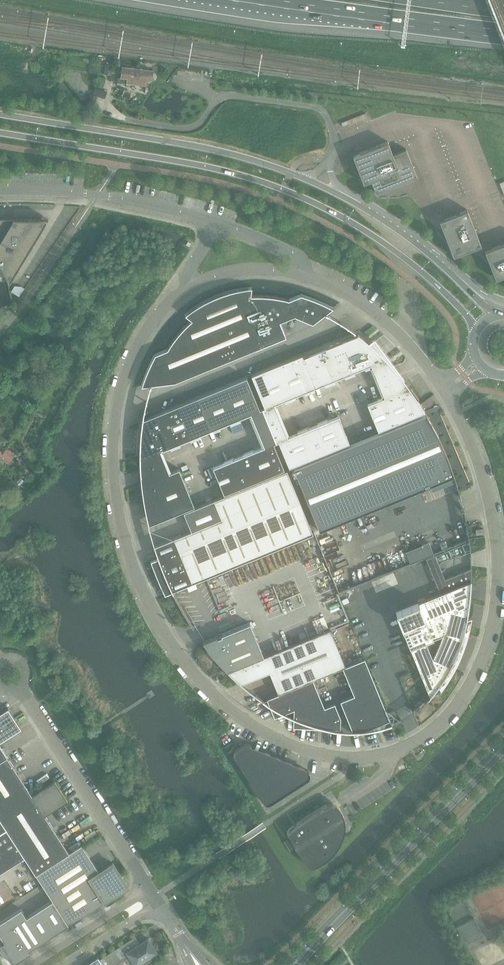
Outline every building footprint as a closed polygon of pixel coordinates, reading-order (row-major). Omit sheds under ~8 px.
[(105,64),(104,74),(111,75),(113,65),(105,64)] [(152,70),(122,66),(121,77),(118,76),(117,81),(127,82),(127,83),(146,86),(147,80),(150,80),(151,80),(152,70)] [(96,88),(93,93),(105,98),(107,92),(96,88)] [(91,94),(87,105),(92,107),(97,96),(91,94)] [(360,152),(352,155),(363,183),(371,180),(376,193),(379,192),(417,177),(406,149),(405,149),(406,149),(393,154),(388,141),(379,144),(360,152)] [(467,209),(439,220),(450,248),(453,256),(481,245),(467,209)] [(7,278),(9,282),(48,218),(0,217),(0,266),(7,278)] [(484,251),(496,279),(503,276),(503,279),(503,243),(484,251)] [(15,286),(11,291),(19,296),(25,288),(21,286),(15,286)] [(143,380),(142,383),(141,386),(150,385),(176,382),(286,337),(280,322),(294,316),(312,323),(333,308),(331,307),(326,304),(323,303),(318,301),(314,299),(311,298),(306,296),(301,294),(289,299),(284,298),(278,297),(273,296),(269,296),(265,295),(259,295),(255,295),(251,295),(252,287),(249,288),(245,288),(242,288),(238,289),(234,290),(229,291),(225,292),(222,293),(218,294),(216,295),(212,297),(209,299),(204,301),(199,304),(195,307),(192,309),(189,311),(185,315),(191,320),(187,324),(183,327),(181,330),(177,335),(175,337),(172,341),(169,346),(167,349),(155,354),(152,359),(151,362),(149,367),(147,370),(145,376),(143,380)] [(373,325),(364,332),(368,336),(376,330),(373,325)] [(302,354),(251,374),(264,406),(265,407),(274,403),(371,364),(375,362),(379,373),(384,371),(385,371),(391,368),(388,364),(384,359),(385,358),(382,355),(381,353),(380,352),(378,350),(377,350),(376,348),(374,347),(373,346),(371,344),(370,343),(368,342),(367,341),(365,339),(364,338),(362,337),(361,336),(359,334),(357,333),(357,334),(358,334),(303,357),(302,354)] [(384,396),(367,403),(378,430),(425,411),(421,404),(417,398),(418,397),(410,386),(409,387),(403,379),(404,378),(399,372),(374,338),(372,339),(368,342),(370,343),(371,344),(373,346),(374,347),(376,348),(377,350),(378,350),(380,352),(381,353),(382,355),(385,358),(384,359),(388,364),(391,368),(385,371),(384,371),(379,373),(375,362),(371,364),(375,374),(377,380),(384,396)] [(140,439),(139,454),(140,470),(141,470),(141,469),(149,465),(146,456),(160,450),(251,413),(260,409),(259,408),(246,376),(142,419),(142,420),(142,422),(142,423),(140,439)] [(264,406),(262,407),(276,442),(278,440),(289,467),(349,442),(338,415),(287,436),(281,419),(274,403),(265,407),(264,406)] [(214,466),(213,466),(224,493),(284,469),(273,443),(276,442),(262,407),(259,408),(260,409),(251,413),(257,429),(264,445),(214,466)] [(294,467),(319,530),(430,485),(431,489),(456,480),(453,471),(449,462),(446,453),(441,443),(437,433),(426,413),(294,467)] [(10,461),(14,456),(11,454),(12,452),(6,448),(1,455),(10,461)] [(141,470),(140,470),(140,471),(141,482),(141,483),(141,485),(142,492),(143,499),(144,499),(143,494),(149,492),(151,499),(165,494),(173,514),(194,505),(179,468),(169,472),(160,450),(146,456),(149,465),(141,469),(141,470)] [(158,558),(152,560),(155,568),(158,577),(162,585),(165,593),(172,591),(313,533),(287,470),(214,500),(184,512),(191,530),(154,546),(158,558)] [(429,542),(405,551),(410,563),(433,553),(429,542)] [(471,568),(445,578),(435,554),(425,558),(440,593),(471,581),(471,568)] [(432,694),(438,685),(440,690),(444,684),(448,678),(455,667),(461,655),(465,643),(469,630),(471,617),(467,618),(469,609),(470,599),(471,589),(471,581),(440,593),(396,611),(430,696),(427,699),(430,696),(432,694)] [(223,666),(225,669),(228,671),(264,656),(250,622),(221,634),(222,635),(217,637),(217,636),(203,642),(207,647),(210,651),(212,655),(218,661),(221,664),(223,666)] [(330,629),(264,656),(228,671),(234,677),(238,681),(240,683),(239,683),(239,684),(269,672),(278,693),(313,679),(342,667),(345,665),(330,629)] [(390,719),(364,658),(345,665),(342,667),(354,694),(340,700),(354,734),(390,719)] [(334,702),(324,706),(313,679),(278,693),(266,698),(274,716),(293,708),(293,726),(340,728),(340,717),(334,702)] [(15,718),(8,708),(0,713),(0,727),(15,718)] [(21,728),(15,718),(0,727),(0,742),(21,728)] [(234,756),(235,757),(235,758),(236,757),(241,765),(240,766),(241,766),(246,774),(246,775),(247,774),(252,782),(251,783),(286,761),(286,760),(285,761),(274,757),(275,756),(274,756),(274,755),(265,751),(263,752),(263,751),(262,752),(251,747),(252,747),(251,745),(250,744),(249,743),(248,743),(247,743),(246,743),(245,743),(244,744),(236,749),(235,750),(234,751),(234,752),(233,753),(234,754),(234,755),(234,756)] [(7,756),(0,761),(0,810),(30,791),(7,756)] [(270,803),(271,803),(307,779),(308,779),(308,778),(309,778),(309,777),(310,776),(310,775),(310,774),(310,773),(309,772),(309,769),(308,771),(297,766),(298,766),(297,765),(296,766),(286,761),(251,783),(252,783),(257,791),(257,792),(258,792),(263,800),(262,800),(263,801),(263,802),(264,802),(265,803),(266,803),(267,804),(268,804),(269,803),(270,803)] [(32,795),(30,791),(0,810),(0,819),(6,828),(24,857),(35,874),(69,852),(45,815),(68,800),(55,780),(32,795)] [(296,825),(291,830),(290,830),(289,831),(289,832),(289,833),(289,834),(289,835),(289,836),(294,844),(300,854),(305,861),(308,865),(309,865),(309,866),(310,866),(311,866),(312,866),(316,865),(320,863),(323,861),(326,859),(329,856),(333,853),(335,849),(338,845),(340,841),(342,837),(344,833),(344,830),(344,826),(344,823),(344,820),(343,817),(342,814),(341,811),(339,808),(337,805),(336,804),(335,804),(334,804),(333,804),(332,804),(331,804),(327,806),(318,811),(309,816),(303,821),(296,825)] [(24,857),(6,828),(0,832),(0,872),(24,857)] [(290,851),(294,849),(287,839),(284,842),(290,851)] [(82,845),(69,852),(35,874),(52,900),(68,924),(118,892),(118,891),(121,889),(122,887),(124,888),(125,883),(123,883),(123,881),(121,878),(122,877),(113,863),(99,872),(82,845)] [(0,882),(0,911),(17,900),(16,899),(4,880),(0,882)] [(29,950),(68,924),(52,900),(26,917),(21,909),(0,922),(0,936),(4,942),(0,944),(0,945),(12,964),(30,952),(29,950)] [(119,946),(127,958),(128,957),(133,964),(136,964),(143,960),(144,963),(145,963),(151,959),(149,956),(157,951),(148,938),(135,946),(131,939),(119,946)] [(86,964),(87,964),(118,964),(120,964),(120,963),(126,958),(130,964),(133,964),(128,957),(127,958),(119,946),(99,959),(98,956),(86,964)]
